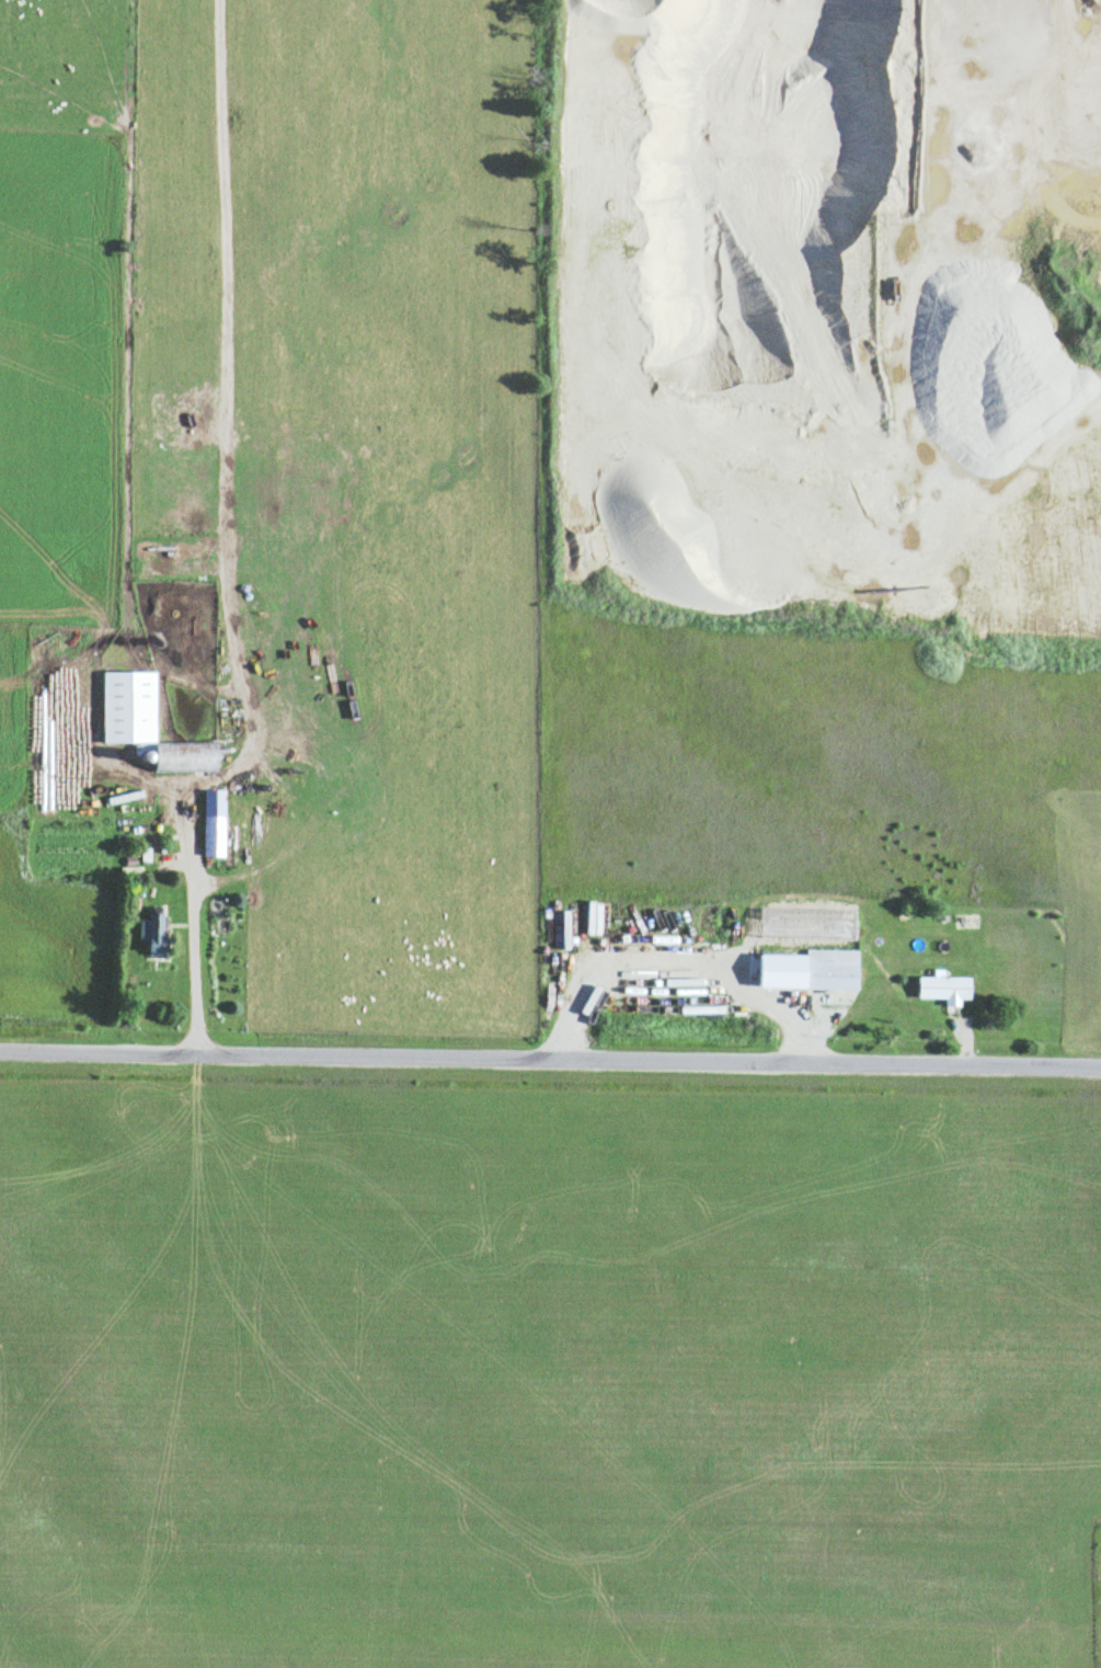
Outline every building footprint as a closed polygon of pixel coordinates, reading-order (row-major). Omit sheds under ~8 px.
[(101,668),(102,740),(133,740),(133,758),(158,757),(158,768),(221,767),(221,737),(156,738),(155,668),(101,668)] [(224,786),(202,786),(202,854),(224,854),(224,786)] [(137,941),(145,941),(145,952),(164,952),(164,904),(147,904),(147,915),(137,915),(137,941)] [(763,944),(763,916),(742,916),(741,944),(763,944)] [(805,987),(859,987),(859,946),(805,946),(805,987)] [(918,995),(945,996),(945,1005),(960,1005),(960,997),(972,997),(972,973),(918,973),(918,995)]
